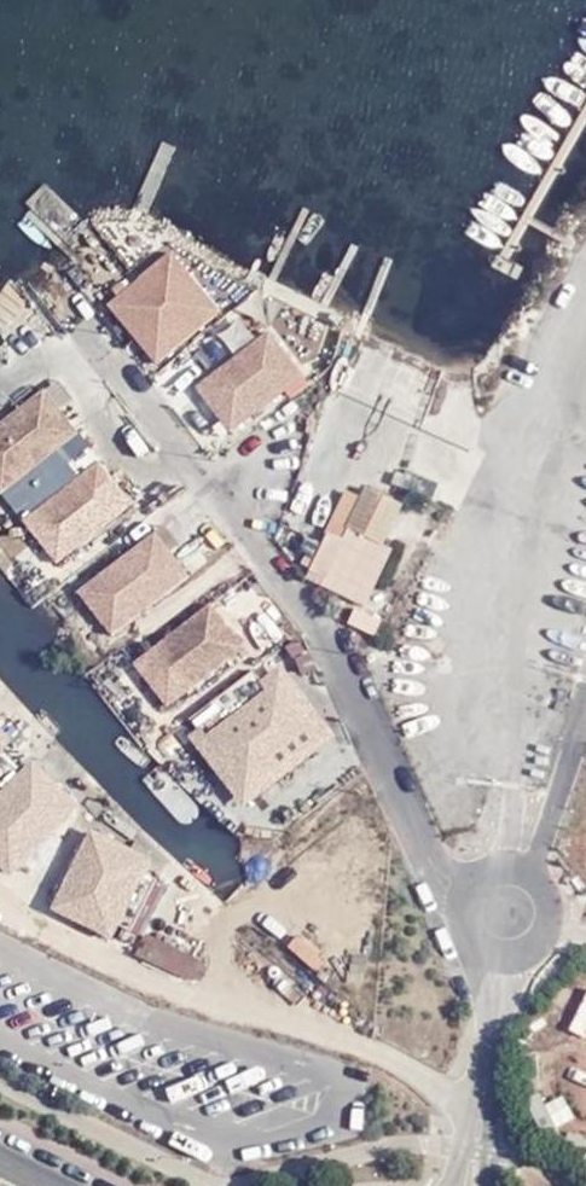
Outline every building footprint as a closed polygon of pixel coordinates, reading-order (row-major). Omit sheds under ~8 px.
[(172,250),(107,302),(156,364),(222,308),(172,250)] [(271,334),(198,389),(232,434),(305,379),(271,334)] [(59,381),(45,392),(61,411),(74,400),(59,381)] [(0,428),(0,452),(23,481),(3,496),(24,523),(43,506),(78,552),(135,506),(101,463),(82,477),(61,451),(81,435),(61,411),(45,392),(0,428)] [(0,452),(0,493),(3,496),(23,481),(0,452)] [(366,492),(356,516),(348,532),(383,548),(401,508),(366,492)] [(43,506),(24,523),(59,567),(78,552),(43,506)] [(348,532),(356,516),(340,509),(326,542),(340,549),(348,532)] [(183,547),(168,527),(158,536),(173,555),(183,547)] [(115,636),(190,578),(158,536),(82,594),(115,636)] [(313,562),(320,548),(307,542),(300,555),(313,562)] [(326,542),(311,574),(325,581),(340,549),(326,542)] [(155,649),(190,695),(246,651),(211,606),(155,649)] [(190,695),(155,649),(135,665),(169,709),(190,695)] [(198,728),(189,735),(246,807),(340,734),(283,663),(263,679),(261,680),(267,687),(209,732),(203,724),(198,728)] [(254,670),(190,719),(198,728),(203,724),(209,732),(267,687),(261,680),(263,679),(254,670)] [(0,753),(14,739),(0,724),(0,753)] [(0,753),(0,792),(20,772),(0,753)] [(11,874),(82,804),(36,757),(20,772),(0,792),(0,864),(11,874)] [(92,827),(51,907),(114,939),(152,858),(92,827)] [(585,1034),(585,1000),(572,1027),(585,1034)]
